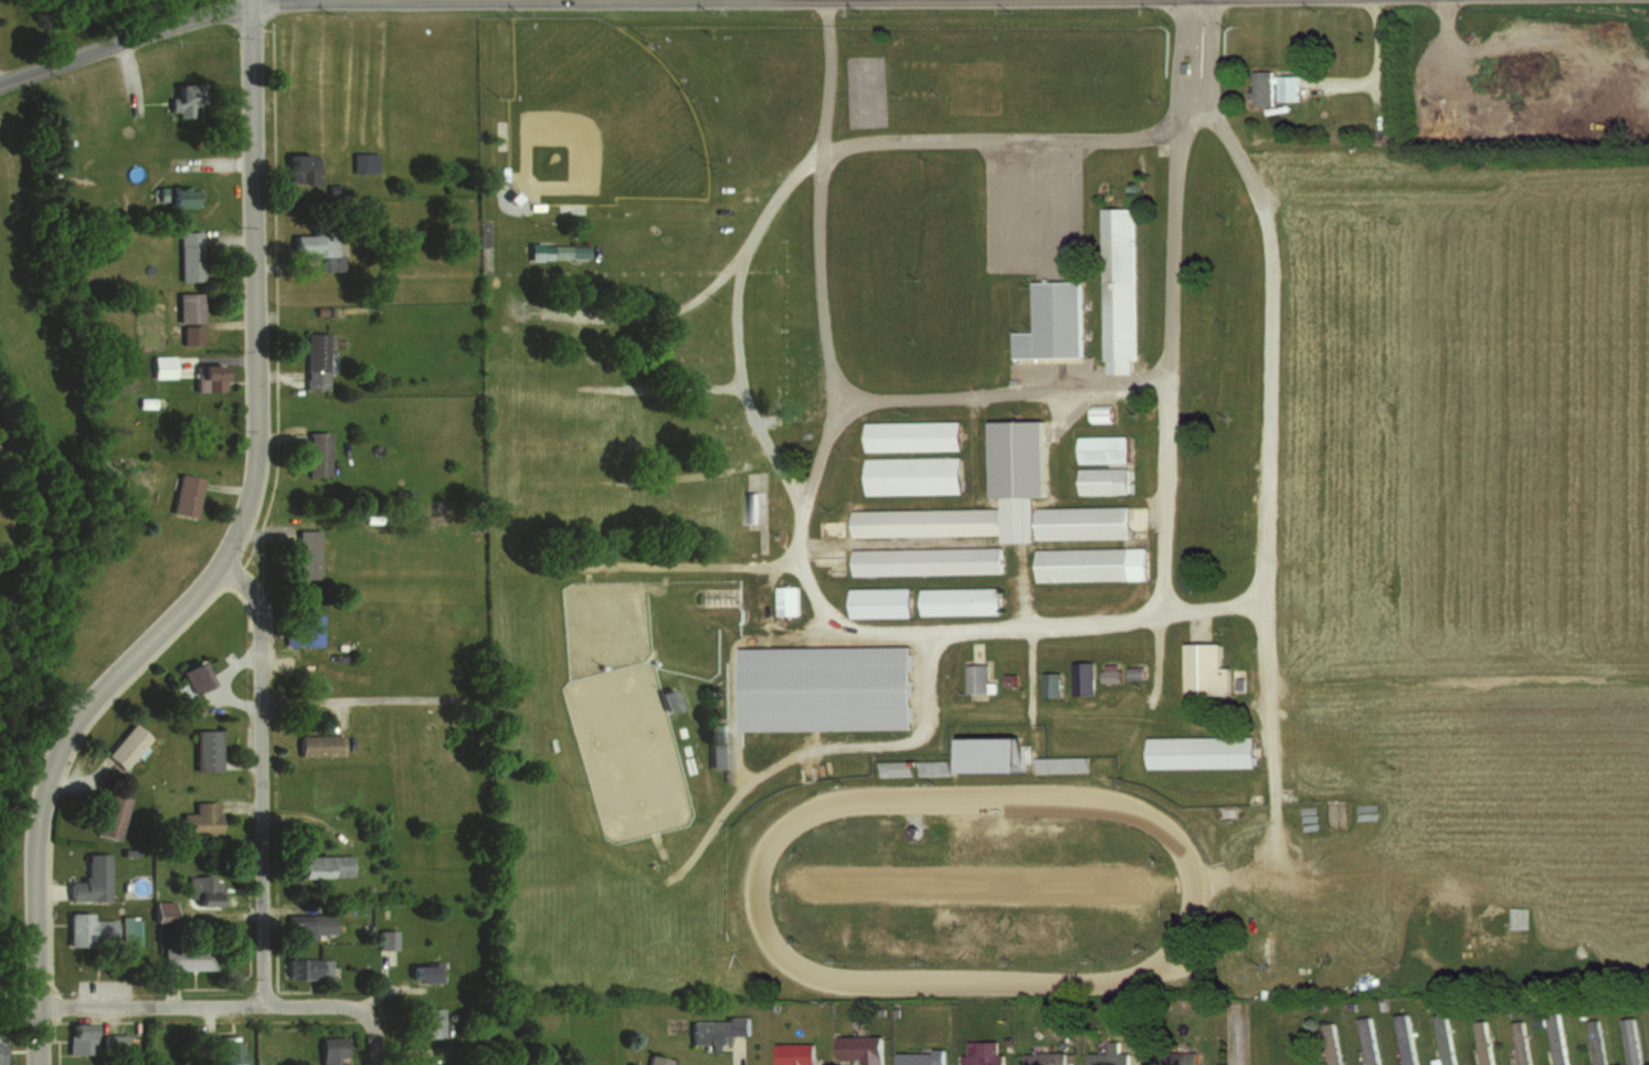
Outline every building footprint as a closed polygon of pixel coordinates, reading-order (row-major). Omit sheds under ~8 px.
[(1299,100),(1298,74),(1272,74),(1272,70),(1253,70),(1253,106),(1275,105),(1275,101),(1299,100)] [(169,83),(169,97),(167,97),(167,116),(196,116),(196,83),(169,83)] [(377,152),(356,152),(356,172),(377,172),(377,152)] [(282,184),(316,184),(316,153),(282,153),(282,184)] [(187,206),(187,187),(152,187),(152,206),(187,206)] [(1134,208),(1106,208),(1106,372),(1134,372),(1134,208)] [(200,282),(200,232),(175,232),(175,282),(200,282)] [(289,235),(289,256),(323,256),(323,260),(332,260),(332,235),(289,235)] [(587,245),(527,245),(527,260),(587,260),(587,245)] [(1033,331),(1012,332),(1012,358),(1082,357),(1082,281),(1032,281),(1033,331)] [(199,323),(199,293),(174,293),(174,323),(199,323)] [(199,344),(199,326),(179,326),(179,344),(199,344)] [(324,389),(324,333),(303,333),(303,389),(324,389)] [(172,378),(172,356),(148,356),(148,378),(172,378)] [(221,365),(192,365),(192,390),(221,390),(221,365)] [(988,421),(989,497),(1046,497),(1045,420),(988,421)] [(864,421),(864,450),(959,450),(959,421),(864,421)] [(326,431),(305,431),(305,476),(326,476),(326,431)] [(1127,462),(1127,436),(1078,436),(1079,462),(1127,462)] [(959,457),(864,457),(865,494),(960,494),(959,457)] [(1079,494),(1128,494),(1128,468),(1079,468),(1079,494)] [(199,478),(175,474),(168,515),(192,519),(199,478)] [(1128,508),(1035,508),(1035,540),(1128,540),(1128,508)] [(1000,535),(1000,509),(851,509),(851,536),(1000,535)] [(318,530),(294,530),(294,579),(318,579),(318,530)] [(851,574),(1002,574),(1002,548),(851,548),(851,574)] [(1147,549),(1036,549),(1036,581),(1147,581),(1147,549)] [(909,582),(849,583),(849,617),(910,617),(909,582)] [(776,586),(776,615),(799,615),(799,586),(776,586)] [(920,615),(1000,614),(999,586),(920,587),(920,615)] [(285,615),(285,646),(318,646),(318,615),(285,615)] [(1184,644),(1185,695),(1232,694),(1232,691),(1246,691),(1245,661),(1221,662),(1221,643),(1184,644)] [(909,646),(738,647),(738,730),(909,730),(909,646)] [(189,694),(207,683),(193,661),(176,672),(189,694)] [(1072,694),(1093,694),(1093,661),(1072,661),(1072,694)] [(987,664),(965,664),(965,694),(987,694),(987,664)] [(1106,680),(1120,680),(1120,665),(1106,665),(1106,680)] [(100,755),(118,771),(147,739),(129,723),(100,755)] [(215,772),(215,730),(191,730),(191,772),(215,772)] [(339,736),(294,736),(294,757),(339,757),(339,736)] [(1147,768),(1253,768),(1253,737),(1147,737),(1147,768)] [(956,739),(956,773),(1018,773),(1018,739),(956,739)] [(707,743),(707,768),(725,768),(725,743),(707,743)] [(1088,773),(1088,757),(1035,757),(1035,773),(1088,773)] [(878,762),(878,776),(910,776),(910,762),(878,762)] [(92,835),(115,841),(126,800),(104,793),(92,835)] [(177,834),(215,834),(215,803),(189,803),(189,813),(177,813),(177,834)] [(65,881),(65,900),(104,900),(104,853),(82,853),(82,881),(65,881)] [(293,876),(351,876),(351,854),(293,854),(293,876)] [(184,876),(184,905),(217,905),(217,876),(184,876)] [(167,901),(151,901),(151,920),(167,920),(167,901)] [(64,946),(92,946),(92,911),(64,911),(64,946)] [(330,914),(283,914),(283,937),(330,937),(330,914)] [(393,929),(374,929),(374,948),(393,948),(393,929)] [(160,969),(213,969),(213,946),(160,946),(160,969)] [(328,957),(283,957),(283,978),(328,978),(328,957)] [(438,981),(438,962),(406,962),(406,981),(438,981)] [(440,1007),(407,1007),(407,1035),(440,1035),(440,1007)] [(1393,1014),(1403,1064),(1417,1064),(1405,1011),(1393,1014)] [(1431,1014),(1441,1055),(1429,1057),(1431,1064),(1457,1064),(1445,1012),(1431,1014)] [(1543,1014),(1553,1064),(1566,1064),(1555,1012),(1543,1014)] [(1355,1017),(1366,1064),(1379,1064),(1367,1014),(1355,1017)] [(1619,1019),(1627,1064),(1641,1064),(1632,1015),(1619,1019)] [(1584,1020),(1594,1064),(1606,1064),(1595,1017),(1584,1020)] [(687,1018),(686,1043),(726,1044),(726,1034),(749,1034),(749,1018),(687,1018)] [(1471,1022),(1480,1064),(1492,1064),(1483,1019),(1471,1022)] [(1509,1021),(1518,1064),(1530,1064),(1521,1019),(1509,1021)] [(1327,1064),(1341,1064),(1332,1020),(1320,1023),(1327,1064)] [(93,1054),(93,1023),(66,1023),(66,1054),(93,1054)] [(836,1035),(836,1058),(861,1058),(861,1064),(881,1064),(881,1035),(836,1035)] [(317,1036),(317,1064),(342,1064),(342,1036),(317,1036)] [(236,1039),(215,1040),(216,1064),(237,1064),(236,1039)] [(1003,1052),(998,1052),(998,1040),(962,1040),(962,1064),(1003,1064),(1003,1052)] [(1120,1052),(1120,1040),(1106,1040),(1107,1052),(1087,1052),(1087,1064),(1129,1064),(1129,1052),(1120,1052)] [(774,1064),(813,1064),(813,1042),(774,1042),(774,1064)] [(1155,1051),(1155,1064),(1196,1064),(1196,1051),(1155,1051)] [(942,1052),(895,1052),(895,1064),(942,1064),(942,1052)] [(1023,1052),(1023,1064),(1065,1064),(1065,1052),(1023,1052)] [(667,1057),(645,1053),(643,1064),(665,1064),(667,1057)]
